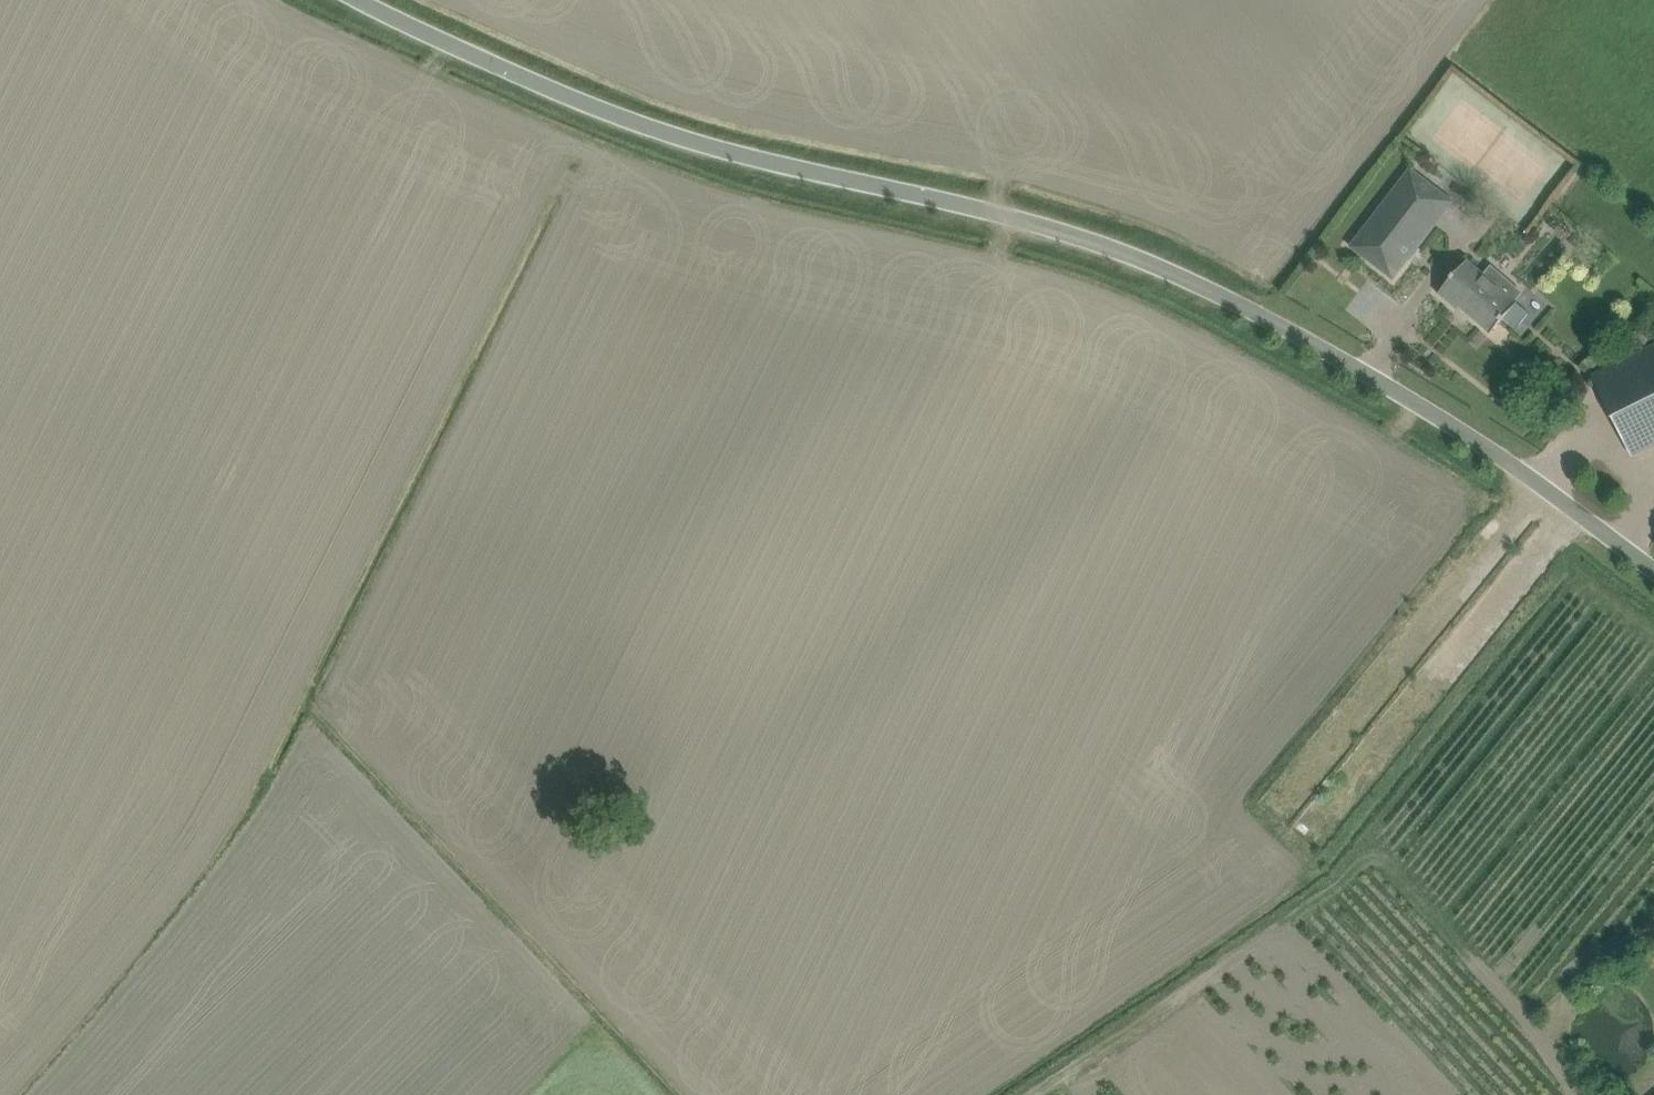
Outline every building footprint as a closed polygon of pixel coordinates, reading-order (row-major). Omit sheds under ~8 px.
[(1411,169),(1352,246),(1394,279),(1453,201),(1411,169)] [(1492,333),(1506,316),(1518,303),(1516,301),(1524,291),(1492,264),(1484,274),(1467,259),(1453,276),(1439,292),(1458,309),(1461,306),(1492,333)] [(1594,375),(1634,456),(1653,446),(1653,345),(1594,375)]
